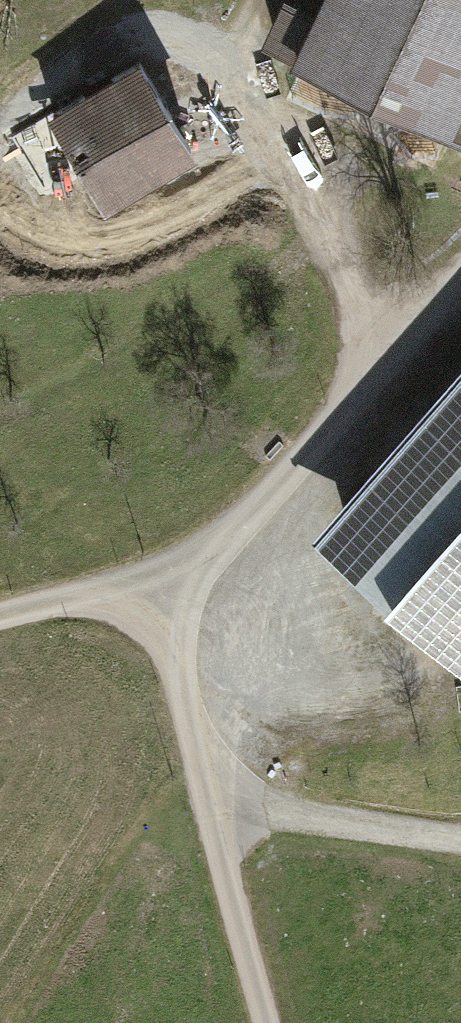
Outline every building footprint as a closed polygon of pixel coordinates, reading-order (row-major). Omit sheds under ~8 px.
[(454,140),(460,124),(460,0),(303,0),(300,5),(290,0),(270,0),(249,44),(454,140)] [(88,201),(178,150),(124,55),(34,106),(38,114),(0,135),(0,140),(27,187),(67,164),(88,201)] [(301,529),(460,670),(460,348),(301,529)]
